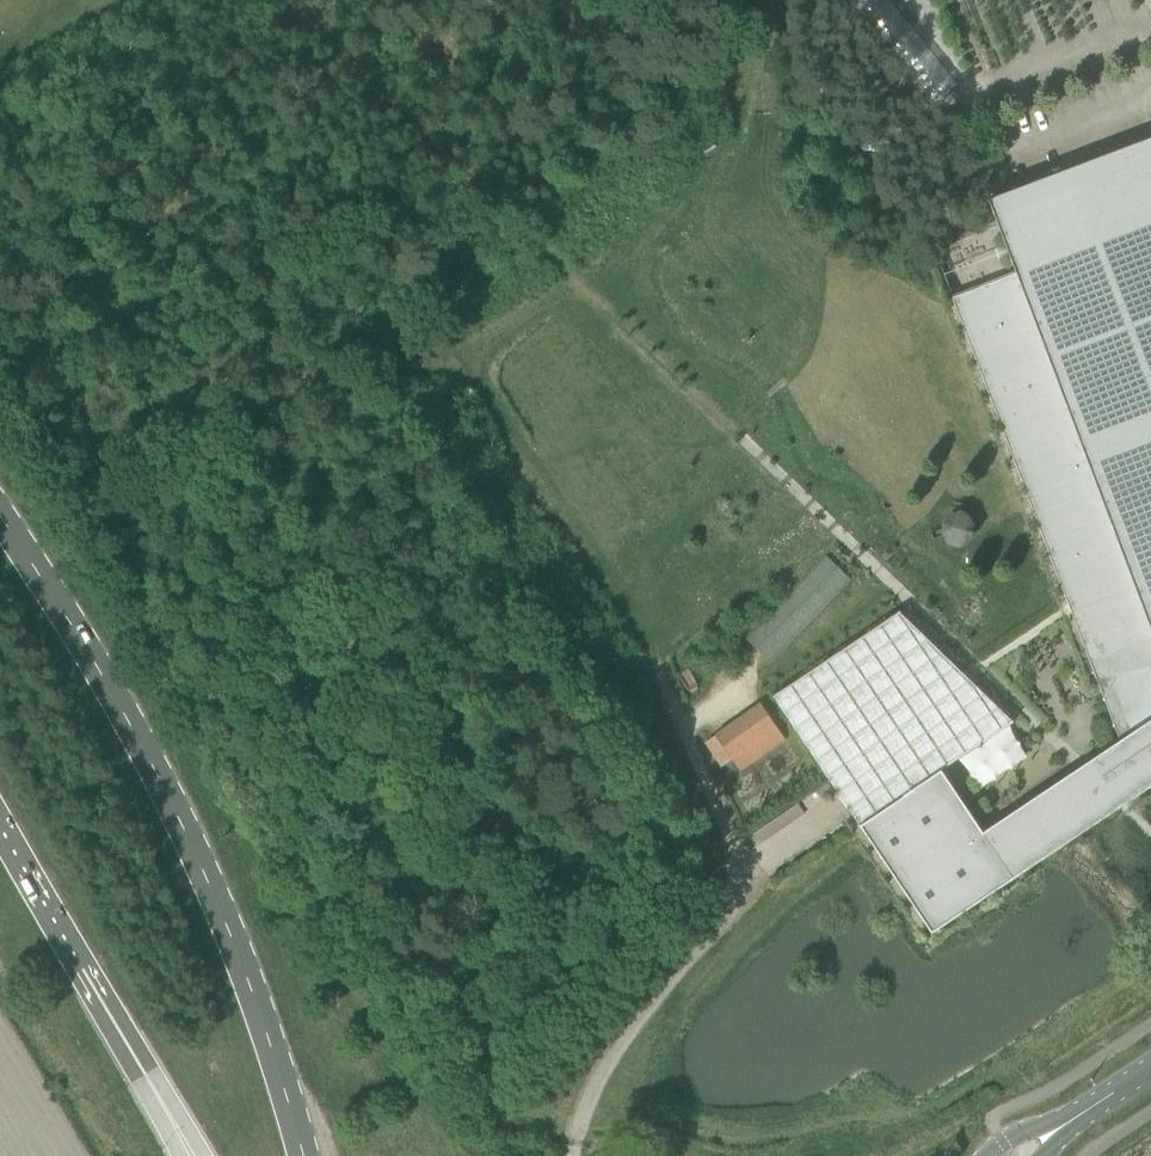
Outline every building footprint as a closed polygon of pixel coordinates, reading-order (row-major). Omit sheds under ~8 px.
[(775,696),(830,780),(858,822),(933,934),(1021,876),(1015,868),(1049,845),(1057,840),(1112,803),(1116,801),(1122,797),(1138,786),(1144,782),(1149,790),(1150,789),(1150,140),(990,201),(1018,274),(953,299),(1121,742),(990,830),(984,834),(942,771),(1014,723),(900,612),(775,696)] [(746,638),(770,662),(784,648),(798,633),(798,632),(816,614),(851,579),(832,561),(826,555),(785,598),(755,628),(753,631),(746,638)] [(717,736),(705,744),(721,767),(733,759),(717,736)]
